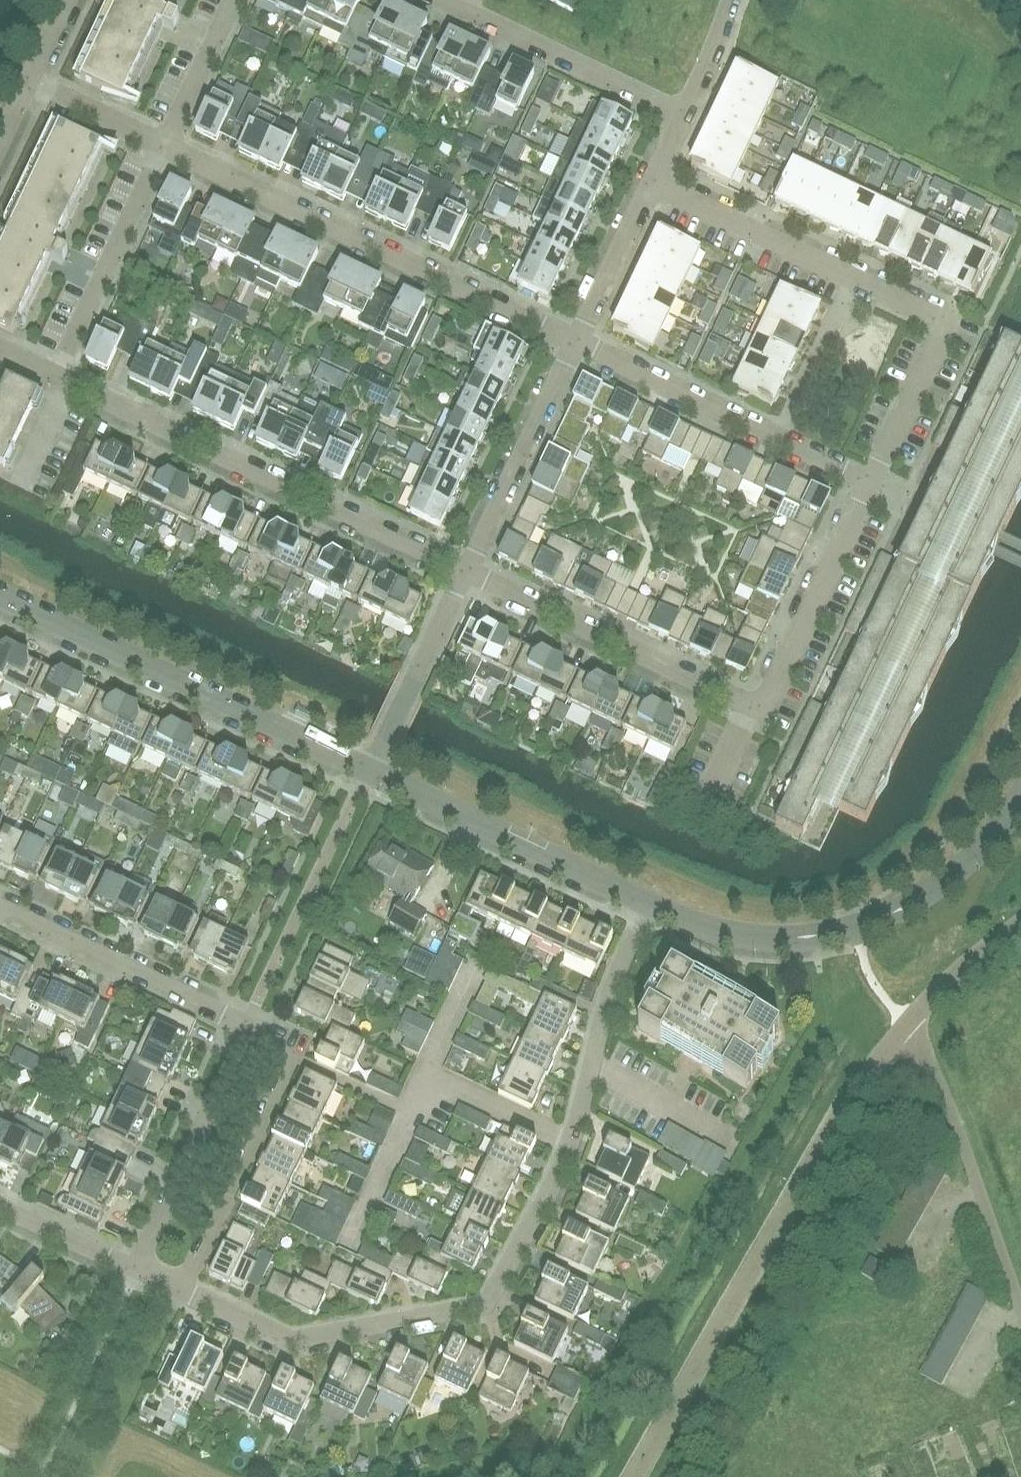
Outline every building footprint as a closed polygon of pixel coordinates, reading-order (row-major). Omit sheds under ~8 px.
[(118,3),(112,0),(111,0),(109,4),(75,76),(124,99),(170,0),(119,0),(118,3)] [(297,0),(264,0),(279,7),(291,13),(297,0)] [(336,0),(297,0),(291,13),(304,19),(323,28),(336,0)] [(369,11),(358,6),(361,0),(336,0),(323,28),(342,37),(338,44),(351,50),(369,11)] [(580,0),(550,0),(574,12),(580,0)] [(386,59),(408,13),(388,3),(381,17),(369,11),(351,50),(347,59),(363,67),(370,51),(386,59)] [(433,42),(421,36),(428,22),(408,13),(386,59),(406,68),(406,67),(418,73),(433,42)] [(249,46),(254,35),(245,30),(239,41),(249,46)] [(453,80),(471,43),(451,33),(444,47),(433,42),(418,73),(413,83),(426,88),(428,83),(447,92),(452,80),(453,80)] [(478,110),(496,72),(484,66),(491,52),(471,43),(453,80),(472,89),(465,104),(478,110)] [(517,110),(535,73),(514,63),(507,77),(496,72),(478,110),(490,116),(497,101),(517,110)] [(777,85),(741,67),(741,66),(740,65),(731,83),(771,102),(779,84),(778,83),(777,85)] [(238,126),(250,100),(254,92),(241,86),(238,92),(219,82),(196,130),(217,140),(226,121),(238,126)] [(771,102),(731,83),(724,100),(763,118),(771,102)] [(334,88),(329,98),(339,102),(344,93),(334,88)] [(551,101),(539,96),(537,100),(549,106),(551,101)] [(260,161),(278,124),(259,115),(263,106),(250,100),(238,126),(249,132),(240,151),(260,161)] [(763,118),(724,100),(716,116),(755,135),(763,118)] [(623,141),(632,121),(593,102),(584,122),(623,141)] [(317,122),(323,109),(312,104),(303,124),(313,129),(317,122)] [(801,104),(797,114),(807,119),(811,109),(801,104)] [(536,124),(542,112),(533,108),(527,120),(536,124)] [(807,119),(797,114),(792,124),(802,129),(807,119)] [(755,135),(716,116),(708,133),(747,151),(755,135)] [(536,124),(527,120),(522,132),(531,136),(536,124)] [(613,161),(623,141),(584,122),(580,120),(571,140),(585,146),(585,147),(613,161)] [(813,120),(808,130),(818,135),(823,125),(813,120)] [(76,199),(102,145),(53,122),(0,235),(0,327),(13,333),(48,258),(55,245),(76,199)] [(323,191),(341,154),(348,137),(317,122),(313,129),(301,156),(312,162),(303,181),(323,191)] [(301,156),(313,129),(303,124),(301,124),(297,133),(278,124),(260,161),(280,170),(289,151),(301,156)] [(464,136),(453,131),(449,141),(460,146),(464,136)] [(842,147),(847,136),(837,132),(832,142),(842,147)] [(747,151),(708,133),(700,149),(739,167),(747,151)] [(857,141),(847,136),(842,147),(852,151),(857,141)] [(513,137),(510,144),(504,156),(513,160),(518,163),(527,143),(513,137)] [(786,137),(781,147),(791,152),(796,142),(786,137)] [(604,180),(613,161),(585,147),(585,146),(571,140),(561,161),(575,167),(576,167),(604,180)] [(364,186),(380,152),(368,146),(360,163),(341,154),(323,191),(343,200),(352,181),(364,186)] [(791,152),(781,147),(776,157),(787,161),(791,152)] [(874,162),(879,152),(869,147),(865,157),(874,162)] [(492,151),(489,158),(499,163),(504,153),(497,149),(492,151)] [(739,167),(700,149),(692,167),(693,167),(693,166),(730,184),(730,185),(731,185),(739,167)] [(386,221),(404,184),(407,178),(409,173),(393,165),(395,159),(380,152),(364,186),(376,192),(366,211),(386,221)] [(889,156),(879,152),(874,162),(884,166),(889,156)] [(513,160),(504,156),(498,168),(507,173),(513,160)] [(486,160),(480,172),(491,178),(497,166),(486,160)] [(595,200),(604,180),(576,167),(575,167),(561,161),(552,179),(595,200)] [(793,208),(811,169),(794,161),(776,200),(793,208)] [(907,178),(912,167),(902,163),(897,173),(907,178)] [(416,211),(427,216),(443,182),(412,167),(409,173),(407,178),(404,184),(386,221),(406,230),(416,211)] [(921,172),(912,167),(907,178),(917,182),(921,172)] [(809,215),(828,176),(811,169),(793,208),(809,215)] [(771,170),(766,179),(776,184),(781,175),(771,170)] [(825,223),(844,184),(828,176),(809,215),(825,223)] [(940,193),(945,183),(935,178),(930,188),(940,193)] [(586,219),(595,200),(552,179),(543,199),(553,204),(553,203),(557,205),(557,206),(586,219)] [(771,194),(776,184),(766,179),(761,189),(771,194)] [(195,215),(197,211),(186,206),(192,192),(172,182),(150,229),(165,236),(158,250),(175,258),(182,242),(195,215)] [(443,182),(427,216),(439,222),(429,241),(450,251),(468,214),(455,208),(462,194),(455,191),(456,188),(451,186),(443,182)] [(954,187),(945,183),(940,193),(950,197),(954,187)] [(842,231),(860,192),(844,184),(825,223),(842,231)] [(496,185),(491,196),(500,200),(505,189),(496,185)] [(858,239),(877,200),(860,192),(842,231),(858,239)] [(972,208),(977,198),(967,193),(962,204),(972,208)] [(500,200),(491,196),(484,210),(493,214),(500,200)] [(987,203),(977,198),(972,208),(982,213),(987,203)] [(586,219),(557,206),(557,205),(553,203),(553,204),(543,199),(534,218),(543,223),(576,239),(586,219)] [(874,247),(893,207),(877,200),(858,239),(874,247)] [(215,203),(210,214),(199,208),(197,211),(195,215),(182,242),(195,249),(199,241),(218,250),(235,212),(215,203)] [(891,254),(909,215),(893,207),(874,247),(891,254)] [(503,208),(496,220),(507,226),(514,214),(503,208)] [(1001,210),(996,220),(1006,225),(1011,214),(1001,210)] [(242,280),(260,241),(249,236),(255,222),(235,212),(218,250),(237,259),(229,274),(242,280)] [(923,270),(942,231),(946,222),(930,214),(926,223),(907,262),(923,270)] [(907,262),(926,223),(909,215),(891,254),(907,262)] [(567,258),(576,239),(543,223),(534,242),(567,258)] [(472,237),(481,241),(485,232),(487,228),(478,224),(472,237)] [(699,249),(663,231),(663,230),(662,230),(653,248),(693,266),(701,248),(700,248),(699,249)] [(940,278),(958,238),(942,231),(923,270),(940,278)] [(485,232),(481,241),(486,244),(488,244),(492,236),(485,232)] [(281,280),(298,242),(278,233),(272,247),(260,241),(242,280),(255,286),(262,271),(281,280)] [(475,253),(481,241),(472,237),(466,248),(475,253)] [(956,285),(975,246),(958,238),(940,278),(956,285)] [(305,310),(324,271),(312,266),(319,252),(298,242),(281,280),(300,289),(293,304),(305,310)] [(558,278),(567,258),(534,242),(525,263),(529,265),(529,264),(558,278)] [(974,294),(975,293),(974,292),(983,272),(985,273),(996,256),(975,246),(956,285),(974,294)] [(693,266),(653,248),(646,264),(685,283),(693,266)] [(173,258),(172,271),(185,271),(186,259),(173,258)] [(344,310),(362,272),(342,263),(335,277),(324,271),(305,310),(318,316),(325,301),(344,310)] [(548,298),(558,278),(529,264),(529,265),(520,284),(548,298)] [(685,283),(646,264),(638,281),(677,299),(685,283)] [(729,283),(733,274),(723,269),(718,279),(729,283)] [(381,313),(387,301),(375,296),(382,282),(362,272),(344,310),(363,319),(359,327),(372,333),(381,313)] [(739,277),(734,287),(745,292),(750,281),(739,277)] [(724,293),(729,283),(718,279),(714,288),(724,293)] [(677,299),(638,281),(630,297),(669,315),(677,299)] [(579,285),(574,304),(585,307),(590,287),(579,285)] [(818,305),(782,288),(782,287),(781,286),(772,304),(811,323),(820,305),(819,304),(818,305)] [(742,298),(745,292),(734,287),(730,296),(740,301),(742,298)] [(411,351),(428,314),(422,311),(426,303),(405,293),(398,307),(387,301),(381,313),(372,333),(411,351)] [(669,315),(630,297),(622,313),(661,332),(669,315)] [(216,301),(213,309),(224,314),(229,303),(222,300),(216,301)] [(713,316),(718,306),(707,302),(703,311),(713,316)] [(811,323),(772,304),(765,321),(804,339),(811,323)] [(729,324),(734,314),(723,309),(719,319),(729,324)] [(155,310),(151,320),(162,325),(166,315),(155,310)] [(709,326),(713,316),(703,311),(698,321),(709,326)] [(661,332),(622,313),(614,331),(615,332),(615,331),(652,348),(652,349),(653,350),(661,332)] [(129,356),(144,322),(132,316),(124,332),(105,323),(87,360),(108,370),(117,350),(129,356)] [(230,330),(234,321),(225,317),(220,325),(230,330)] [(443,321),(434,317),(428,328),(437,333),(443,321)] [(729,324),(719,319),(714,328),(725,333),(729,324)] [(804,339),(765,321),(757,337),(796,356),(804,339)] [(151,391),(168,353),(149,344),(157,328),(144,322),(129,356),(140,361),(131,381),(151,391)] [(514,369),(526,345),(519,341),(520,339),(488,324),(475,351),(477,352),(485,356),(486,356),(514,369)] [(437,333),(428,328),(422,340),(431,345),(437,333)] [(235,330),(216,341),(224,355),(243,344),(235,330)] [(698,349),(702,339),(692,334),(687,344),(698,349)] [(796,356),(757,337),(749,353),(788,372),(796,356)] [(714,356),(718,347),(707,342),(703,351),(714,356)] [(1020,378),(1020,349),(1008,343),(1000,361),(996,360),(993,366),(1020,379),(1020,378)] [(192,386),(208,352),(195,346),(192,353),(173,344),(168,353),(151,391),(171,400),(180,380),(192,386)] [(698,349),(687,344),(683,353),(693,358),(698,349)] [(709,366),(714,356),(703,351),(699,361),(709,366)] [(194,411),(214,421),(233,381),(214,372),(220,358),(208,352),(192,386),(203,391),(194,411)] [(514,369),(486,356),(485,356),(477,352),(472,361),(481,365),(476,375),(505,389),(514,369)] [(788,372),(749,353),(741,370),(780,388),(788,372)] [(419,372),(424,360),(415,356),(409,367),(419,372)] [(355,364),(346,360),(340,370),(350,375),(355,364)] [(1009,404),(1020,379),(993,366),(981,391),(1009,404)] [(419,372),(409,367),(404,380),(413,384),(419,372)] [(496,409),(505,389),(476,375),(476,376),(465,370),(456,389),(463,393),(463,392),(467,394),(467,395),(496,409)] [(780,388),(741,370),(733,388),(734,388),(734,387),(771,405),(771,406),(772,406),(780,388)] [(233,381),(214,421),(234,430),(243,411),(255,416),(267,389),(236,374),(233,381)] [(609,417),(621,394),(585,377),(561,427),(585,438),(591,427),(586,425),(593,410),(608,417),(609,417)] [(23,430),(40,394),(8,378),(0,394),(0,465),(5,467),(23,430)] [(277,451),(295,413),(300,402),(281,393),(284,388),(271,382),(267,389),(255,416),(266,421),(257,441),(277,451)] [(997,429),(1009,404),(981,391),(970,415),(952,406),(951,407),(997,429)] [(395,408),(401,396),(392,392),(386,404),(395,408)] [(486,428),(496,409),(467,395),(467,394),(463,392),(463,393),(454,412),(486,428)] [(650,437),(662,413),(621,394),(609,417),(608,417),(601,432),(622,442),(629,427),(650,437)] [(318,446),(334,412),(303,397),(300,402),(295,413),(277,451),(297,460),(307,440),(318,446)] [(390,420),(395,408),(386,404),(381,416),(390,420)] [(985,454),(997,429),(951,407),(939,432),(985,454)] [(320,471),(341,481),(363,435),(343,426),(347,418),(334,412),(318,446),(330,451),(320,471)] [(477,448),(486,428),(454,412),(444,432),(448,434),(449,434),(477,448)] [(723,472),(716,487),(736,496),(743,481),(754,457),(662,413),(650,437),(642,452),(684,472),(691,456),(723,472)] [(575,459),(585,438),(561,427),(542,467),(581,486),(591,466),(575,459)] [(1020,427),(1010,448),(1020,454),(1020,428),(1020,427)] [(468,467),(477,448),(449,434),(448,434),(444,432),(438,429),(429,449),(439,453),(468,467)] [(973,479),(985,454),(939,432),(933,446),(951,454),(946,466),(973,479)] [(381,450),(387,438),(378,434),(372,445),(381,450)] [(110,484),(125,453),(114,447),(109,451),(97,445),(95,448),(87,444),(63,493),(73,498),(85,472),(110,484)] [(376,462),(381,450),(372,445),(367,457),(376,462)] [(1010,448),(1000,470),(1020,480),(1020,454),(1010,448)] [(135,496),(148,469),(136,463),(135,458),(125,453),(110,484),(135,496)] [(459,486),(468,467),(439,453),(430,472),(430,473),(459,486)] [(784,500),(795,477),(754,457),(743,481),(736,496),(777,516),(785,501),(784,500)] [(366,482),(372,469),(363,465),(357,478),(366,482)] [(961,504),(973,479),(946,466),(942,473),(946,474),(937,493),(961,504)] [(572,505),(581,486),(542,467),(523,508),(542,517),(547,519),(557,498),(572,505)] [(449,506),(459,486),(430,473),(430,472),(421,468),(412,488),(417,490),(421,492),(449,506)] [(1020,496),(1020,480),(1000,470),(990,491),(1017,504),(1020,496)] [(155,531),(158,525),(179,479),(169,474),(164,477),(152,471),(139,498),(150,503),(140,524),(155,531)] [(807,543),(831,493),(795,477),(784,500),(785,501),(777,516),(788,521),(783,532),(807,543)] [(190,522),(203,495),(190,489),(190,484),(179,479),(158,525),(173,532),(180,517),(190,522)] [(320,482),(316,490),(338,498),(341,490),(320,482)] [(440,526),(449,506),(421,492),(417,490),(407,511),(440,526)] [(1007,526),(1017,504),(990,491),(979,513),(1007,526)] [(945,539),(961,504),(937,493),(921,527),(945,539)] [(219,536),(234,505),(224,500),(219,503),(207,497),(194,524),(219,536)] [(128,517),(134,502),(128,499),(121,514),(128,517)] [(134,520),(141,506),(134,502),(128,517),(134,520)] [(245,548),(258,521),(245,515),(245,510),(234,505),(219,536),(245,548)] [(530,543),(542,517),(523,508),(499,558),(534,575),(546,551),(545,550),(530,543)] [(84,517),(79,529),(86,532),(92,521),(84,517)] [(274,562),(289,531),(279,526),(274,529),(261,523),(249,550),(274,562)] [(193,539),(196,532),(183,525),(179,533),(193,539)] [(927,575),(945,539),(921,527),(912,546),(909,544),(900,562),(927,575)] [(300,574),(313,547),(300,541),(300,536),(289,531),(274,562),(300,574)] [(788,584),(807,543),(783,532),(778,542),(763,535),(758,546),(749,565),(788,584)] [(179,533),(176,540),(189,546),(193,539),(179,533)] [(576,565),(583,550),(552,535),(545,550),(546,551),(534,575),(576,594),(587,570),(576,565)] [(148,547),(142,560),(154,566),(160,553),(148,547)] [(972,598),(990,560),(963,547),(945,585),(972,598)] [(329,588),(344,557),(333,552),(329,555),(316,549),(304,576),(329,588)] [(251,558),(238,552),(234,559),(247,565),(251,558)] [(909,614),(927,575),(900,562),(882,554),(864,592),(909,614)] [(628,590),(607,580),(614,564),(594,555),(587,570),(576,594),(617,614),(618,613),(617,612),(628,590)] [(343,595),(355,600),(368,573),(355,567),(355,562),(344,557),(329,588),(322,603),(336,609),(343,595)] [(244,572),(247,565),(234,559),(231,566),(244,572)] [(768,625),(788,584),(749,565),(739,585),(755,592),(744,613),(749,616),(768,625)] [(384,614),(399,583),(388,578),(384,581),(371,575),(358,602),(384,614)] [(302,591),(306,584),(292,578),(289,585),(302,591)] [(410,627),(423,599),(410,593),(410,588),(399,583),(384,614),(410,627)] [(299,598),(302,591),(289,585),(285,592),(292,595),(299,598)] [(955,635),(972,598),(945,585),(927,622),(955,635)] [(668,638),(680,614),(683,609),(687,599),(667,590),(660,605),(638,595),(628,618),(627,617),(627,618),(668,638)] [(285,592),(281,602),(288,605),(292,595),(285,592)] [(891,652),(909,614),(864,592),(845,630),(863,639),(891,652)] [(361,610),(347,604),(344,611),(357,617),(361,610)] [(683,609),(680,614),(668,638),(709,658),(721,634),(722,634),(729,619),(708,609),(704,619),(683,609)] [(354,624),(357,617),(344,611),(340,618),(354,624)] [(745,674),(768,625),(749,616),(737,641),(722,634),(721,634),(709,658),(745,674)] [(484,662),(499,630),(488,625),(483,628),(471,622),(458,649),(471,656),(460,679),(472,685),(476,678),(481,668),(484,662)] [(937,672),(955,635),(927,622),(910,659),(937,672)] [(504,685),(522,647),(510,641),(509,635),(499,630),(484,662),(481,668),(490,673),(491,679),(504,685)] [(407,656),(413,642),(405,639),(399,652),(407,656)] [(857,723),(891,652),(863,639),(830,710),(857,723)] [(19,650),(8,645),(3,648),(0,647),(0,680),(4,682),(19,650)] [(539,688),(553,656),(543,651),(538,654),(526,648),(513,676),(539,688)] [(29,694),(42,667),(30,661),(29,655),(19,650),(4,682),(29,694)] [(564,700),(577,673),(565,667),(564,661),(553,656),(539,688),(564,700)] [(446,674),(452,661),(444,657),(438,671),(446,674)] [(919,709),(937,672),(910,659),(892,696),(919,709)] [(59,708),(74,677),(63,672),(58,675),(46,669),(33,696),(59,708)] [(593,714),(608,682),(598,677),(593,680),(581,674),(568,702),(593,714)] [(84,720),(97,693),(85,687),(84,681),(74,677),(59,708),(84,720)] [(619,726),(632,699),(620,693),(619,687),(608,682),(593,714),(619,726)] [(109,745),(129,703),(118,698),(113,701),(101,695),(88,722),(113,734),(107,745),(109,745)] [(23,696),(19,703),(32,710),(36,703),(23,696)] [(902,746),(919,709),(892,696),(874,733),(902,746)] [(648,740),(663,708),(653,703),(648,706),(636,700),(623,728),(648,740)] [(839,761),(857,723),(830,710),(811,702),(793,740),(839,761)] [(32,710),(19,703),(15,710),(28,717),(32,710)] [(134,757),(152,719),(140,713),(139,708),(129,703),(109,745),(134,757)] [(570,709),(557,703),(553,710),(567,717),(570,709)] [(674,752),(687,725),(674,719),(674,713),(663,708),(648,740),(674,752)] [(486,727),(492,713),(483,709),(477,722),(486,727)] [(567,717),(553,710),(550,717),(563,724),(567,717)] [(502,718),(492,713),(486,727),(495,731),(502,718)] [(169,760),(184,729),(173,724),(168,727),(156,721),(143,748),(169,760)] [(77,723),(73,730),(87,737),(90,729),(77,723)] [(194,772),(207,745),(195,739),(194,734),(184,729),(169,760),(194,772)] [(625,735),(612,729),(608,736),(622,743),(625,735)] [(87,737),(73,730),(70,737),(83,744),(85,741),(86,742),(88,738),(86,737),(87,737)] [(884,784),(902,746),(874,733),(857,771),(884,784)] [(622,743),(608,736),(605,743),(618,750),(622,743)] [(821,800),(839,761),(793,740),(775,778),(793,787),(821,800)] [(224,786),(239,755),(228,750),(223,753),(211,747),(198,774),(224,786)] [(249,798),(262,771),(249,765),(249,760),(239,755),(224,786),(249,798)] [(31,770),(19,764),(15,773),(26,778),(31,770)] [(670,781),(677,767),(669,764),(663,777),(670,781)] [(42,775),(31,770),(26,778),(38,784),(42,775)] [(866,821),(884,784),(857,771),(839,808),(866,821)] [(279,812),(293,781),(283,776),(278,779),(266,773),(253,800),(279,812)] [(4,812),(20,780),(6,774),(0,787),(0,810),(4,812)] [(186,775),(183,782),(197,789),(200,781),(186,775)] [(762,806),(758,815),(776,823),(793,787),(775,778),(762,806)] [(324,805),(315,801),(317,797),(304,791),(304,786),(293,781),(279,812),(291,818),(290,821),(293,831),(309,838),(324,805)] [(56,782),(48,797),(60,803),(68,787),(56,782)] [(197,789),(183,782),(179,790),(186,793),(193,796),(197,789)] [(96,800),(112,808),(117,797),(119,792),(104,785),(96,800)] [(803,836),(821,800),(793,787),(776,823),(803,836)] [(91,799),(80,793),(76,802),(87,807),(91,799)] [(184,796),(182,801),(189,805),(193,796),(186,793),(184,796)] [(144,810),(117,797),(112,808),(119,811),(130,817),(139,821),(144,810)] [(252,814),(255,807),(242,800),(238,808),(252,814)] [(37,825),(55,831),(63,808),(45,802),(37,825)] [(252,814),(238,808),(235,816),(248,822),(252,814)] [(126,825),(130,817),(119,811),(115,819),(126,825)] [(142,822),(139,821),(130,817),(126,825),(138,830),(142,822)] [(28,839),(6,828),(0,841),(0,866),(13,872),(28,839)] [(36,880),(50,849),(56,839),(33,829),(28,839),(13,872),(29,880),(30,878),(36,880)] [(164,843),(176,849),(180,841),(168,835),(164,843)] [(417,937),(430,915),(414,906),(437,866),(388,838),(367,874),(409,898),(407,902),(406,901),(393,923),(417,937)] [(204,852),(180,841),(176,849),(200,860),(204,852)] [(62,895),(83,852),(61,842),(41,883),(48,886),(46,887),(62,895)] [(86,904),(100,873),(105,863),(83,852),(62,895),(79,903),(80,901),(86,904)] [(283,873),(290,876),(300,855),(293,852),(283,873)] [(226,872),(229,864),(217,859),(214,867),(226,872)] [(241,869),(229,864),(226,872),(237,877),(241,869)] [(112,919),(128,886),(132,876),(110,865),(91,906),(96,909),(95,911),(112,919)] [(468,921),(469,920),(473,910),(499,923),(515,891),(481,875),(466,907),(463,905),(450,931),(468,940),(475,924),(468,921)] [(135,928),(150,897),(128,886),(112,919),(129,927),(129,925),(135,928)] [(532,938),(547,906),(515,891),(499,923),(532,938)] [(162,943),(177,910),(155,899),(140,930),(146,933),(145,935),(162,943)] [(266,905),(261,916),(269,920),(274,908),(266,905)] [(564,953),(580,922),(547,906),(532,938),(528,948),(535,951),(540,942),(564,953)] [(185,951),(200,920),(177,910),(162,943),(178,950),(179,948),(185,951)] [(598,969),(613,937),(580,922),(564,953),(598,969)] [(211,966),(227,933),(205,923),(190,954),(196,956),(195,958),(211,966)] [(235,975),(249,944),(227,933),(211,966),(228,974),(229,972),(235,975)] [(459,971),(464,960),(453,955),(458,944),(447,939),(436,961),(459,971)] [(354,958),(326,945),(311,978),(338,991),(338,992),(362,1003),(368,990),(372,991),(376,990),(382,977),(381,974),(370,968),(366,970),(362,978),(348,971),(354,958)] [(493,966),(498,955),(487,949),(481,960),(493,966)] [(12,956),(0,950),(0,982),(12,956)] [(35,993),(25,988),(34,968),(28,966),(29,964),(12,956),(0,982),(0,996),(17,1003),(11,1015),(22,1020),(24,1016),(35,993)] [(459,971),(436,961),(431,972),(453,983),(459,971)] [(723,1004),(693,987),(696,982),(672,969),(661,989),(665,991),(660,1001),(710,1029),(723,1004)] [(453,983),(431,972),(426,984),(448,994),(453,983)] [(35,993),(24,1016),(33,1020),(35,1021),(40,1009),(63,1020),(78,987),(62,979),(61,981),(55,978),(55,980),(44,974),(35,993)] [(541,994),(547,982),(536,977),(530,989),(541,994)] [(332,1004),(338,992),(338,991),(311,978),(295,1011),(333,1029),(347,1035),(347,1034),(356,1015),(332,1004)] [(577,1010),(568,1006),(541,994),(530,989),(511,979),(505,991),(516,996),(515,998),(539,1009),(530,1028),(562,1044),(577,1010)] [(574,995),(547,982),(541,994),(568,1006),(574,995)] [(89,1050),(111,1005),(94,997),(95,995),(78,987),(63,1020),(76,1026),(79,1036),(75,1043),(89,1050)] [(710,1029),(660,1001),(655,1010),(650,1008),(639,1028),(662,1041),(665,1036),(696,1053),(710,1029)] [(769,1050),(780,1029),(757,1016),(754,1021),(723,1004),(710,1029),(760,1056),(765,1047),(769,1050)] [(192,1049),(187,1047),(188,1045),(186,1044),(197,1021),(175,1011),(172,1016),(159,1010),(143,1044),(180,1061),(182,1058),(187,1060),(192,1049)] [(429,1034),(434,1023),(407,1010),(402,1021),(429,1034)] [(495,1012),(490,1024),(501,1029),(506,1017),(495,1012)] [(22,1020),(18,1030),(26,1034),(33,1020),(24,1016),(22,1020)] [(429,1034),(402,1021),(396,1033),(407,1038),(402,1047),(419,1055),(429,1034)] [(546,1076),(562,1044),(530,1028),(514,1061),(546,1076)] [(349,1077),(365,1043),(347,1034),(347,1035),(333,1029),(317,1062),(349,1077)] [(754,1066),(760,1056),(710,1029),(696,1053),(726,1070),(724,1076),(747,1089),(758,1068),(754,1066)] [(172,1078),(180,1061),(143,1044),(127,1077),(163,1093),(170,1077),(172,1078)] [(474,1056),(485,1061),(491,1050),(480,1045),(474,1056)] [(31,1056),(29,1061),(38,1065),(42,1056),(36,1054),(31,1056)] [(442,1073),(461,1081),(467,1064),(448,1057),(442,1073)] [(530,1109),(546,1076),(514,1061),(499,1094),(530,1109)] [(322,1120),(338,1087),(306,1072),(290,1105),(322,1120)] [(372,1074),(367,1085),(378,1090),(383,1079),(372,1074)] [(155,1109),(163,1093),(127,1077),(112,1109),(149,1127),(157,1110),(155,1109)] [(167,1090),(163,1098),(182,1107),(186,1098),(167,1090)] [(12,1128),(0,1122),(4,1113),(1,1105),(0,1104),(0,1153),(12,1128)] [(307,1153),(322,1120),(290,1105),(275,1138),(307,1153)] [(380,1107),(369,1129),(386,1137),(396,1115),(380,1107)] [(141,1143),(149,1127),(112,1109),(101,1131),(99,1130),(97,1130),(95,1131),(93,1132),(92,1133),(91,1134),(88,1139),(96,1143),(96,1142),(131,1159),(139,1143),(141,1143)] [(480,1115),(475,1127),(486,1132),(492,1120),(480,1115)] [(355,1122),(350,1133),(360,1138),(366,1127),(355,1122)] [(13,1169),(14,1167),(30,1174),(50,1132),(40,1126),(34,1138),(12,1128),(0,1153),(0,1163),(13,1169)] [(520,1174),(535,1141),(503,1126),(488,1159),(520,1174)] [(441,1137),(436,1149),(447,1154),(452,1142),(441,1137)] [(291,1185),(303,1160),(313,1165),(317,1157),(307,1153),(275,1138),(259,1170),(291,1185)] [(635,1190),(651,1157),(612,1139),(597,1171),(635,1190)] [(124,1175),(131,1159),(96,1142),(96,1143),(81,1175),(118,1193),(126,1176),(124,1175)] [(713,1177),(725,1156),(704,1144),(692,1165),(713,1177)] [(687,1166),(661,1151),(655,1162),(681,1177),(687,1166)] [(345,1171),(351,1159),(340,1154),(334,1166),(345,1171)] [(504,1207),(520,1174),(488,1159),(472,1192),(504,1207)] [(944,1174),(924,1162),(918,1173),(938,1184),(944,1174)] [(244,1203),(271,1216),(276,1218),(291,1185),(259,1170),(244,1203)] [(421,1181),(431,1186),(437,1175),(426,1170),(421,1181)] [(932,1195),(938,1184),(918,1173),(912,1184),(932,1195)] [(110,1209),(118,1193),(81,1175),(70,1197),(68,1196),(66,1196),(65,1196),(62,1197),(61,1199),(59,1200),(57,1205),(100,1225),(108,1208),(110,1209)] [(615,1233),(630,1200),(592,1182),(576,1215),(615,1233)] [(926,1206),(932,1195),(912,1184),(906,1195),(926,1206)] [(319,1198),(329,1203),(330,1204),(335,1192),(324,1187),(319,1198)] [(489,1239),(504,1207),(472,1192),(469,1199),(456,1192),(446,1212),(460,1218),(457,1224),(489,1239)] [(635,1203),(662,1216),(668,1205),(641,1192),(635,1203)] [(43,1194),(39,1203),(50,1208),(54,1200),(43,1194)] [(920,1217),(926,1206),(906,1195),(900,1206),(920,1217)] [(416,1219),(422,1207),(411,1202),(405,1214),(416,1219)] [(265,1227),(271,1216),(244,1203),(238,1214),(265,1227)] [(330,1204),(329,1203),(324,1214),(325,1214),(346,1224),(351,1214),(330,1204)] [(914,1228),(920,1217),(900,1206),(894,1216),(914,1228)] [(308,1220),(319,1225),(325,1214),(324,1214),(314,1209),(308,1220)] [(383,1209),(377,1222),(384,1226),(390,1212),(383,1209)] [(908,1239),(914,1228),(894,1216),(888,1227),(908,1239)] [(314,1237),(319,1225),(308,1220),(303,1231),(314,1237)] [(256,1263),(243,1257),(254,1233),(234,1224),(210,1275),(243,1291),(250,1278),(256,1263)] [(473,1272),(489,1239),(457,1224),(446,1248),(442,1256),(442,1257),(454,1263),(473,1272)] [(594,1276),(610,1244),(571,1226),(556,1258),(594,1276)] [(902,1249),(908,1239),(888,1227),(882,1238),(902,1249)] [(647,1249),(620,1236),(615,1247),(642,1260),(647,1249)] [(895,1260),(902,1249),(882,1238),(876,1249),(895,1260)] [(431,1241),(427,1249),(442,1256),(446,1248),(431,1241)] [(377,1266),(381,1268),(393,1274),(439,1296),(454,1263),(442,1257),(442,1256),(427,1249),(421,1262),(397,1251),(393,1259),(383,1254),(377,1265),(377,1266)] [(261,1283),(274,1256),(262,1251),(256,1263),(250,1278),(261,1283)] [(10,1298),(28,1276),(0,1256),(0,1306),(4,1302),(5,1303),(10,1298)] [(381,1300),(393,1274),(381,1268),(377,1266),(377,1265),(366,1260),(360,1273),(336,1262),(327,1281),(327,1282),(332,1285),(378,1307),(381,1300)] [(873,1280),(881,1266),(870,1260),(862,1274),(873,1280)] [(574,1320),(589,1287),(551,1269),(535,1301),(574,1320)] [(67,1314),(38,1286),(45,1279),(33,1270),(28,1276),(10,1298),(5,1303),(4,1304),(21,1318),(25,1313),(46,1333),(67,1314)] [(317,1318),(332,1285),(327,1282),(327,1281),(305,1271),(299,1284),(275,1273),(265,1293),(317,1318)] [(627,1292),(600,1279),(594,1290),(621,1303),(627,1292)] [(982,1309),(988,1298),(968,1287),(962,1298),(982,1309)] [(977,1320),(982,1309),(962,1298),(957,1309),(977,1320)] [(971,1330),(977,1320),(957,1309),(951,1319),(971,1330)] [(553,1363),(568,1331),(530,1312),(515,1345),(553,1363)] [(965,1341),(971,1330),(951,1319),(945,1330),(965,1341)] [(574,1334),(601,1347),(606,1335),(579,1322),(574,1334)] [(959,1352),(965,1341),(945,1330),(939,1341),(959,1352)] [(214,1376),(224,1356),(191,1340),(182,1360),(170,1355),(157,1382),(169,1388),(173,1379),(205,1394),(206,1394),(214,1376)] [(953,1362),(959,1352),(939,1341),(933,1352),(953,1362)] [(468,1395),(486,1357),(453,1342),(435,1380),(468,1395)] [(423,1378),(429,1367),(396,1352),(378,1390),(411,1405),(423,1378)] [(948,1373),(953,1362),(933,1352),(927,1362),(948,1373)] [(511,1412),(529,1373),(497,1358),(479,1396),(511,1412)] [(262,1387),(267,1376),(235,1361),(225,1381),(214,1376),(206,1394),(205,1394),(201,1403),(212,1408),(217,1399),(249,1414),(262,1387)] [(354,1416),(366,1389),(372,1377),(339,1362),(321,1400),(354,1416)] [(948,1373),(927,1362),(922,1373),(942,1384),(948,1373)] [(575,1401),(585,1379),(558,1366),(548,1389),(575,1401)] [(309,1399),(315,1387),(282,1372),(273,1392),(262,1387),(249,1414),(260,1420),(264,1411),(297,1426),(309,1399)] [(422,1411),(435,1384),(423,1378),(411,1405),(422,1411)] [(365,1421),(378,1394),(366,1389),(354,1416),(365,1421)] [(308,1431),(321,1404),(309,1399),(297,1426),(308,1431)]
